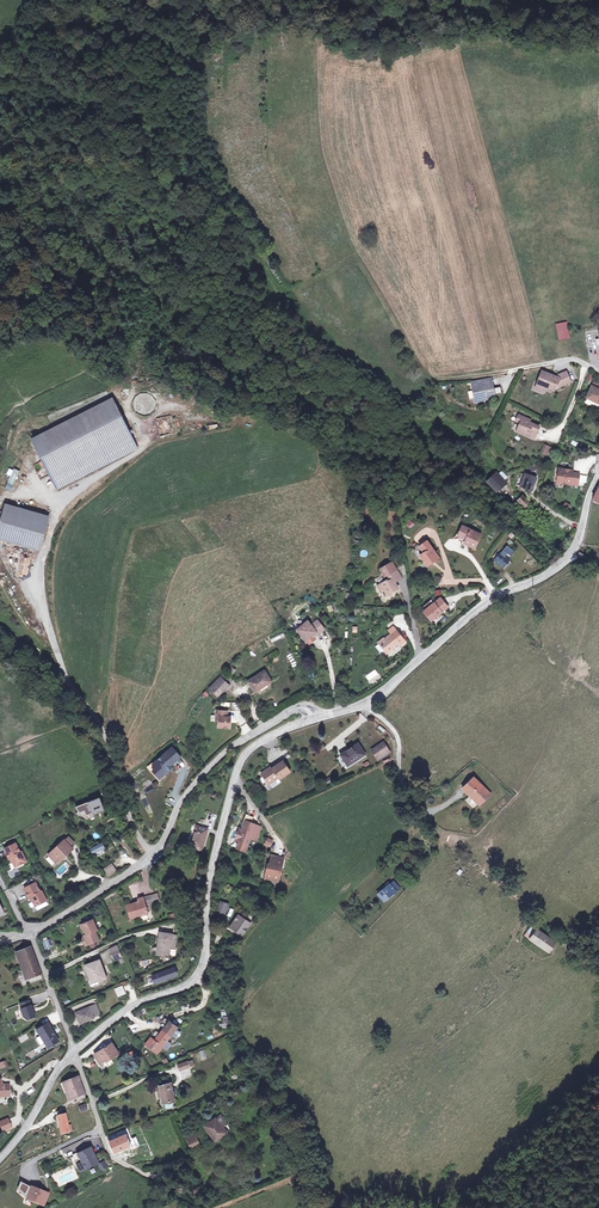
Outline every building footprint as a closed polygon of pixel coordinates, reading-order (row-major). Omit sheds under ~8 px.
[(556,324),(558,340),(570,339),(567,322),(556,324)] [(542,371),(537,383),(541,384),(543,389),(547,390),(550,388),(555,389),(557,386),(559,387),(571,381),(566,371),(556,375),(542,371)] [(491,390),(488,380),(474,383),(477,399),(482,398),(483,401),(490,400),(489,397),(497,395),(497,394),(498,394),(499,395),(504,394),(503,388),(497,389),(497,390),(496,390),(496,389),(491,390)] [(598,385),(593,383),(586,400),(598,406),(598,391),(597,390),(598,385)] [(113,398),(30,439),(57,492),(139,451),(113,398)] [(156,418),(159,435),(174,432),(171,415),(156,418)] [(535,439),(537,434),(539,427),(529,423),(531,420),(518,415),(515,422),(519,423),(516,432),(535,439)] [(551,448),(544,445),(541,453),(548,455),(551,448)] [(558,469),(556,483),(577,485),(578,474),(568,473),(568,470),(558,469)] [(2,470),(0,474),(0,485),(2,486),(8,472),(2,470)] [(506,485),(498,473),(490,479),(497,490),(506,485)] [(539,478),(528,474),(523,487),(535,491),(539,478)] [(525,498),(521,503),(528,510),(533,505),(525,498)] [(8,504),(0,531),(0,537),(40,547),(49,515),(8,504)] [(464,527),(459,537),(466,541),(465,545),(476,550),(482,536),(464,527)] [(427,542),(420,547),(424,553),(420,556),(427,567),(439,559),(427,542)] [(501,553),(496,559),(505,566),(510,559),(506,556),(508,553),(512,555),(515,551),(507,545),(504,549),(505,550),(503,554),(501,553)] [(385,593),(389,598),(398,593),(394,587),(402,582),(391,563),(379,570),(387,584),(377,589),(381,595),(385,593)] [(448,608),(442,598),(435,603),(424,610),(431,620),(448,608)] [(320,631),(324,635),(331,629),(324,620),(315,626),(312,622),(302,630),(310,639),(315,636),(320,631)] [(389,630),(391,634),(396,631),(398,634),(400,633),(395,626),(389,630)] [(318,640),(324,635),(320,631),(315,636),(318,640)] [(406,642),(400,633),(398,634),(396,631),(391,634),(379,642),(386,651),(397,644),(399,647),(406,642)] [(365,676),(368,680),(378,674),(375,669),(365,676)] [(264,671),(249,681),(256,691),(271,681),(264,671)] [(221,679),(210,690),(217,697),(227,685),(221,679)] [(228,712),(217,712),(216,717),(220,718),(219,722),(219,729),(230,729),(231,718),(228,718),(228,712)] [(375,732),(381,736),(384,732),(378,727),(375,732)] [(372,747),(377,756),(389,749),(383,740),(372,747)] [(342,755),(348,765),(365,754),(359,743),(349,749),(350,750),(342,755)] [(390,751),(389,749),(377,756),(379,759),(390,751)] [(173,769),(184,760),(175,751),(156,769),(160,772),(157,775),(161,780),(165,777),(167,780),(173,774),(172,773),(171,772),(173,769)] [(263,773),(270,785),(280,779),(281,781),(292,773),(285,762),(273,770),(268,770),(263,773)] [(463,788),(478,804),(489,794),(474,778),(463,788)] [(142,790),(144,794),(154,790),(152,785),(142,790)] [(98,798),(74,808),(76,811),(78,814),(83,812),(85,817),(103,809),(98,798)] [(245,817),(240,831),(242,832),(245,823),(250,825),(252,820),(245,817)] [(250,825),(245,823),(242,832),(240,831),(239,831),(234,843),(239,845),(237,850),(245,853),(250,841),(255,843),(258,836),(252,834),(255,827),(250,825)] [(194,846),(205,849),(211,830),(199,827),(194,846)] [(270,848),(274,840),(268,837),(264,846),(270,848)] [(49,855),(56,864),(61,860),(66,856),(67,857),(74,851),(72,848),(67,842),(66,841),(49,855)] [(103,842),(91,848),(94,854),(97,852),(97,853),(103,850),(106,848),(103,842)] [(17,845),(5,850),(10,860),(11,859),(16,868),(27,863),(22,853),(21,854),(17,845)] [(268,864),(265,879),(279,882),(284,857),(271,855),(270,864),(268,864)] [(112,863),(104,869),(109,877),(118,871),(112,863)] [(392,882),(389,885),(395,891),(398,888),(392,882)] [(35,884),(23,890),(28,899),(30,898),(34,908),(45,902),(40,892),(39,893),(35,884)] [(384,903),(395,891),(389,885),(388,885),(377,896),(384,903)] [(149,890),(153,897),(159,894),(156,887),(149,890)] [(149,890),(142,893),(146,900),(153,897),(149,890)] [(125,902),(132,916),(149,907),(146,900),(142,893),(138,895),(139,898),(132,901),(132,899),(125,902)] [(229,905),(221,902),(217,914),(224,917),(229,905)] [(252,924),(247,920),(249,918),(242,912),(232,923),(233,923),(232,924),(238,930),(239,928),(244,932),(252,924)] [(87,935),(84,936),(89,945),(100,940),(96,931),(98,929),(93,920),(83,924),(87,935)] [(546,933),(539,942),(557,955),(565,944),(546,933)] [(158,955),(170,956),(171,949),(176,949),(177,940),(172,940),(160,938),(158,955)] [(49,939),(42,941),(45,949),(51,948),(49,939)] [(30,949),(17,954),(27,980),(40,974),(30,949)] [(123,949),(116,952),(119,959),(126,956),(123,949)] [(100,961),(86,966),(92,981),(97,979),(98,983),(107,979),(100,961)] [(178,968),(155,977),(158,982),(181,975),(178,968)] [(123,985),(116,988),(119,995),(126,993),(123,985)] [(29,1003),(20,1006),(22,1011),(20,1012),(23,1020),(26,1023),(35,1020),(29,1003)] [(96,1003),(76,1012),(81,1024),(95,1018),(94,1016),(101,1013),(96,1003)] [(144,1007),(132,1013),(135,1018),(147,1012),(144,1007)] [(160,1023),(163,1026),(168,1021),(165,1018),(160,1023)] [(170,1021),(164,1029),(171,1036),(172,1035),(177,1029),(178,1027),(170,1021)] [(47,1024),(36,1030),(39,1036),(41,1035),(46,1042),(44,1043),(47,1048),(58,1042),(47,1024)] [(171,1036),(164,1029),(160,1034),(162,1035),(157,1042),(155,1040),(151,1037),(145,1044),(157,1054),(171,1036)] [(181,1032),(177,1029),(172,1035),(176,1038),(181,1032)] [(18,1039),(20,1043),(28,1039),(26,1035),(18,1039)] [(102,1064),(108,1060),(113,1056),(114,1059),(122,1054),(114,1042),(96,1055),(102,1064)] [(204,1049),(198,1051),(202,1061),(198,1063),(201,1071),(212,1067),(209,1057),(208,1054),(206,1055),(204,1049)] [(33,1051),(27,1054),(29,1059),(36,1056),(33,1051)] [(0,1069),(8,1066),(6,1060),(0,1063),(0,1068),(0,1069)] [(179,1064),(182,1071),(191,1067),(188,1061),(179,1064)] [(11,1099),(10,1083),(3,1083),(2,1078),(0,1078),(0,1099),(11,1099)] [(84,1095),(78,1078),(62,1083),(66,1093),(68,1100),(84,1095)] [(162,1086),(162,1087),(164,1098),(166,1105),(168,1104),(176,1103),(177,1102),(174,1084),(162,1086)] [(74,1130),(71,1124),(68,1124),(66,1115),(57,1116),(61,1133),(74,1130)] [(3,1120),(3,1122),(5,1127),(6,1129),(15,1125),(12,1117),(3,1120)] [(222,1117),(208,1126),(219,1142),(229,1135),(225,1130),(229,1127),(222,1117)] [(114,1141),(113,1141),(117,1153),(133,1146),(134,1151),(143,1146),(139,1136),(135,1138),(131,1128),(112,1136),(114,1141)] [(198,1138),(191,1140),(195,1151),(202,1148),(198,1138)] [(91,1149),(74,1157),(81,1171),(93,1165),(92,1163),(97,1160),(91,1149)] [(105,1163),(99,1166),(102,1173),(108,1169),(105,1163)] [(27,1197),(45,1204),(48,1197),(44,1196),(46,1192),(32,1186),(22,1182),(19,1189),(29,1192),(27,1197)]
